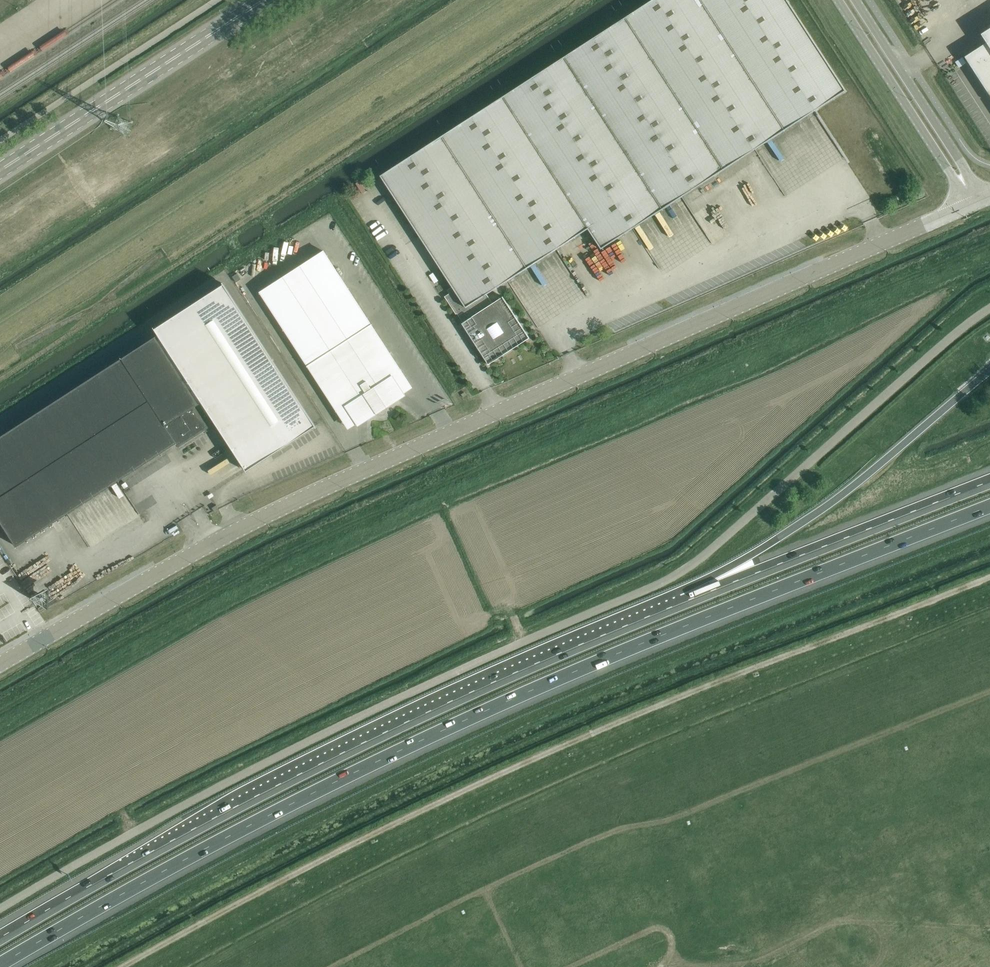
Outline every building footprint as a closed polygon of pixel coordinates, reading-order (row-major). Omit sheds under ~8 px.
[(845,90),(787,0),(651,0),(380,175),(454,290),(444,296),(456,314),(457,313),(463,322),(461,323),(468,334),(468,335),(473,343),(474,343),(488,364),(529,337),(503,296),(492,303),(486,294),(588,228),(601,248),(845,90)] [(980,33),(986,42),(964,56),(989,96),(989,27),(980,33)] [(323,250),(260,291),(307,365),(337,411),(346,406),(358,425),(376,413),(379,411),(380,412),(381,412),(383,412),(384,410),(384,408),(386,406),(405,394),(393,376),(401,370),(371,324),(323,250)] [(158,334),(0,436),(0,521),(16,546),(176,443),(179,447),(208,427),(195,406),(199,404),(199,403),(202,401),(246,470),(315,425),(224,283),(154,328),(158,334)] [(41,588),(37,591),(42,599),(47,596),(41,588)]
